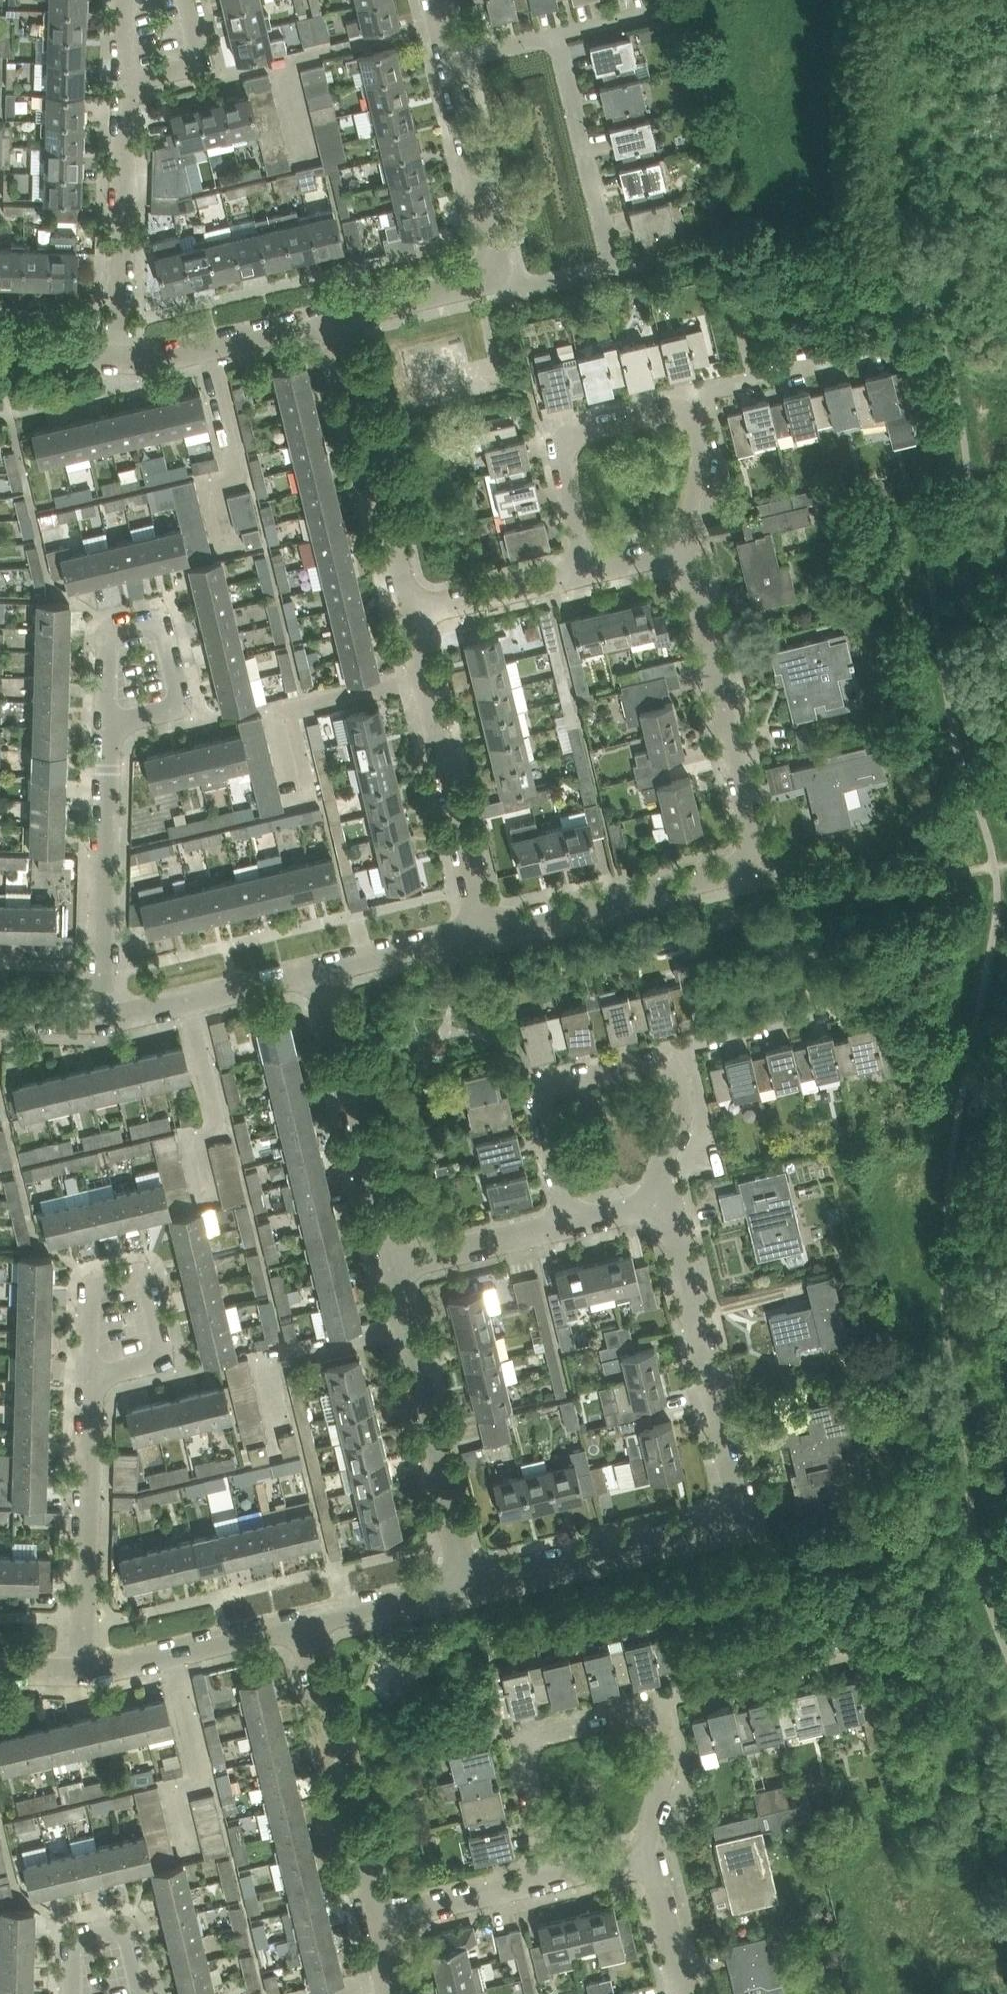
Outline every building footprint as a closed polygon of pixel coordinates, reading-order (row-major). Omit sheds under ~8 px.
[(49,7),(84,9),(84,0),(49,0),(49,7)] [(225,9),(261,0),(224,0),(226,8),(224,8),(225,9)] [(225,9),(226,9),(232,33),(231,33),(231,34),(266,26),(271,25),(268,14),(265,15),(265,12),(265,11),(262,0),(261,0),(225,9)] [(298,13),(306,11),(304,0),(295,0),(298,13)] [(311,4),(312,5),(313,10),(322,8),(321,5),(320,0),(310,0),(311,4)] [(357,3),(360,17),(346,20),(349,33),(398,21),(398,20),(396,20),(391,0),(370,0),(357,3)] [(491,18),(510,14),(517,12),(516,6),(531,3),(531,0),(487,0),(491,18)] [(531,3),(533,8),(551,4),(558,2),(558,0),(531,0),(531,3)] [(48,20),(48,34),(83,35),(84,10),(85,10),(85,9),(84,9),(49,7),(44,7),(44,20),(48,20)] [(314,14),(310,15),(316,40),(330,37),(324,12),(314,14)] [(6,13),(5,34),(14,34),(14,13),(8,13),(6,13)] [(307,15),(297,18),(303,44),(316,40),(310,15),(307,15)] [(266,26),(231,34),(231,35),(233,34),(238,58),(236,58),(237,60),(286,48),(283,35),(270,39),(266,26)] [(656,26),(638,30),(641,42),(658,37),(656,26)] [(5,34),(5,54),(7,54),(13,55),(14,34),(5,34)] [(48,46),(47,59),(82,61),(83,36),(85,36),(85,35),(83,35),(48,34),(43,34),(43,46),(48,46)] [(630,35),(590,45),(594,64),(596,70),(602,69),(606,84),(636,76),(632,61),(636,61),(634,55),(630,35)] [(362,68),(365,81),(401,72),(399,72),(394,48),(395,48),(395,46),(346,58),(349,71),(362,68)] [(82,61),(47,59),(42,59),(42,72),(47,72),(47,87),(83,88),(83,87),(81,87),(82,62),(84,62),(84,61),(82,61)] [(300,69),(303,83),(326,77),(323,64),(300,69)] [(7,66),(6,87),(15,87),(16,66),(7,66)] [(369,93),(372,106),(407,98),(407,97),(405,98),(400,74),(402,73),(401,72),(365,81),(361,82),(364,94),(369,93)] [(245,78),(248,90),(271,84),(268,73),(245,78)] [(606,84),(600,86),(604,105),(606,111),(612,109),(612,110),(615,125),(646,117),(642,102),(645,101),(639,76),(636,76),(606,84)] [(303,83),(306,96),(330,90),(326,77),(303,83)] [(248,90),(249,93),(251,101),(274,96),(271,84),(248,90)] [(306,96),(309,109),(333,104),(330,90),(306,96)] [(6,92),(6,113),(14,114),(15,92),(6,92)] [(37,105),(36,118),(41,119),(46,119),(80,120),(81,95),(83,95),(83,94),(63,93),(42,93),(41,105),(37,105)] [(249,93),(223,100),(233,140),(233,142),(246,139),(245,137),(258,134),(256,125),(253,113),(251,101),(249,93)] [(274,96),(251,101),(253,113),(276,108),(274,96)] [(372,106),(367,107),(370,119),(373,132),(377,131),(378,132),(414,124),(413,123),(412,123),(406,99),(408,99),(407,98),(372,106)] [(223,100),(198,106),(206,141),(220,138),(221,143),(233,140),(223,100)] [(309,109),(312,123),(336,117),(333,104),(309,109)] [(155,153),(155,169),(180,170),(179,181),(179,194),(192,191),(185,161),(197,159),(193,144),(206,141),(198,106),(172,112),(176,130),(177,131),(167,133),(169,143),(168,143),(156,146),(155,153)] [(276,108),(253,113),(256,125),(279,119),(276,108)] [(615,125),(610,127),(614,146),(616,151),(621,150),(621,151),(625,166),(655,158),(652,143),(655,142),(649,116),(646,117),(615,125)] [(312,123),(316,136),(339,131),(336,117),(312,123)] [(45,132),(45,145),(80,146),(80,121),(82,121),(82,120),(80,120),(46,119),(41,119),(41,132),(45,132)] [(256,125),(258,134),(259,136),(282,131),(279,119),(256,125)] [(3,124),(2,145),(11,145),(11,125),(3,124)] [(380,143),(383,156),(384,157),(420,149),(420,148),(418,149),(412,125),(414,124),(378,132),(377,131),(373,132),(376,144),(380,143)] [(282,131),(259,136),(262,148),(285,143),(282,131)] [(316,136),(319,150),(342,144),(339,131),(316,136)] [(285,143),(262,148),(264,160),(288,154),(285,143)] [(342,144),(319,150),(322,163),(345,157),(342,144)] [(2,145),(2,166),(4,166),(10,166),(11,145),(2,145)] [(32,145),(31,171),(40,171),(44,171),(79,172),(80,147),(82,147),(82,146),(80,146),(45,145),(32,145)] [(382,170),(385,183),(390,182),(390,183),(426,174),(425,173),(423,174),(418,150),(420,149),(384,157),(383,156),(379,157),(382,170)] [(288,154),(264,160),(267,171),(290,166),(288,154)] [(625,166),(619,167),(624,186),(625,193),(631,191),(631,192),(635,207),(665,199),(661,184),(665,183),(659,157),(655,158),(625,166)] [(261,163),(240,168),(242,177),(263,172),(261,163)] [(314,166),(297,170),(298,171),(300,180),(302,190),(318,186),(316,174),(324,172),(322,164),(314,166)] [(242,177),(240,168),(219,173),(221,182),(242,177)] [(329,170),(335,195),(344,193),(338,168),(329,170)] [(155,169),(155,181),(179,181),(180,170),(155,169)] [(79,172),(44,171),(40,171),(39,184),(44,184),(44,198),(80,199),(80,197),(78,197),(79,173),(81,173),(81,172),(79,172)] [(297,171),(277,176),(279,185),(300,180),(297,171)] [(392,194),(396,208),(432,199),(430,199),(424,175),(426,175),(426,174),(390,183),(390,182),(385,183),(377,185),(380,197),(392,194)] [(4,177),(4,198),(13,198),(13,177),(4,177)] [(266,179),(246,183),(249,192),(269,187),(266,179)] [(155,181),(155,193),(179,194),(179,181),(155,181)] [(246,183),(227,188),(229,197),(249,192),(246,183)] [(216,191),(196,195),(198,204),(218,199),(216,191)] [(344,193),(335,195),(340,216),(349,214),(344,193)] [(179,197),(179,211),(195,207),(192,194),(179,197)] [(155,197),(154,211),(179,211),(179,197),(155,197)] [(635,207),(629,208),(633,227),(635,234),(641,232),(641,233),(645,248),(675,241),(671,225),(675,224),(670,205),(669,198),(665,199),(635,207)] [(388,236),(383,237),(385,246),(387,253),(415,247),(413,237),(416,232),(415,231),(438,225),(437,224),(435,224),(430,201),(432,200),(432,199),(396,208),(387,210),(390,223),(385,224),(388,236)] [(4,204),(4,213),(24,213),(24,204),(4,204)] [(24,204),(24,213),(44,214),(45,205),(24,204)] [(50,219),(77,220),(77,205),(50,205),(50,219)] [(308,213),(307,213),(317,253),(318,253),(317,251),(341,245),(341,247),(343,247),(338,228),(333,207),(321,210),(321,211),(308,214),(308,213)] [(293,209),(280,212),(292,259),(292,257),(316,252),(316,253),(317,253),(307,213),(295,216),(293,209)] [(257,225),(256,225),(266,265),(267,265),(267,263),(290,257),(291,260),(292,259),(280,212),(255,218),(257,225)] [(343,221),(349,246),(352,261),(365,258),(356,218),(343,221)] [(230,224),(204,231),(206,237),(207,237),(216,277),(216,275),(240,270),(240,272),(241,272),(231,231),(230,224)] [(232,231),(231,231),(241,272),(242,272),(241,269),(265,264),(266,265),(256,225),(244,228),(245,233),(233,236),(232,231)] [(193,233),(179,237),(182,248),(190,283),(191,283),(191,281),(215,276),(215,277),(216,277),(215,274),(207,238),(197,240),(196,237),(195,235),(193,233)] [(50,243),(49,284),(50,284),(50,282),(74,283),(74,284),(76,284),(77,235),(50,234),(50,243)] [(165,237),(152,240),(164,290),(166,289),(166,288),(189,282),(190,283),(182,248),(179,237),(179,235),(165,238),(165,237)] [(23,283),(24,247),(24,242),(11,242),(11,246),(0,246),(0,281),(22,281),(22,283),(23,283)] [(48,284),(49,284),(50,243),(38,242),(38,247),(24,247),(23,283),(23,281),(48,282),(48,284)] [(686,330),(660,336),(661,340),(669,370),(668,370),(670,376),(689,372),(696,370),(694,364),(710,360),(701,322),(700,323),(702,330),(687,334),(686,330)] [(645,340),(619,346),(620,350),(621,349),(628,380),(627,380),(629,386),(648,381),(655,380),(653,374),(668,370),(669,370),(661,340),(646,343),(645,340)] [(604,350),(579,356),(587,390),(588,396),(607,391),(614,389),(612,384),(627,380),(628,380),(621,349),(620,350),(605,353),(604,350)] [(548,351),(535,354),(537,366),(547,405),(566,401),(573,399),(572,393),(587,390),(579,356),(551,362),(548,351)] [(274,369),(280,394),(311,386),(306,362),(274,369)] [(853,383),(852,383),(861,419),(862,419),(863,423),(887,420),(891,436),(914,431),(900,371),(892,373),(891,368),(873,373),(865,375),(866,380),(853,383)] [(853,383),(852,378),(826,384),(827,389),(812,393),(811,393),(818,424),(819,424),(834,420),(835,425),(861,419),(852,383),(853,383)] [(232,388),(237,406),(246,404),(242,386),(232,388)] [(280,394),(285,418),(317,410),(311,386),(280,394)] [(819,424),(818,424),(811,393),(812,393),(810,388),(785,394),(786,399),(770,403),(777,434),(778,434),(793,430),(794,434),(820,428),(819,424)] [(200,391),(175,397),(183,429),(207,423),(200,391)] [(175,397),(152,403),(159,434),(183,429),(175,397)] [(745,409),(729,413),(738,453),(754,449),(753,444),(779,438),(778,434),(777,434),(770,403),(769,398),(743,404),(745,409)] [(152,403),(128,408),(135,440),(159,434),(152,403)] [(128,408),(104,414),(111,446),(135,440),(128,408)] [(238,412),(242,428),(251,426),(247,410),(238,412)] [(285,418),(291,442),(323,434),(317,410),(285,418)] [(104,414),(80,420),(87,451),(111,446),(104,414)] [(80,420),(56,425),(63,457),(87,451),(80,420)] [(475,430),(470,432),(473,448),(485,445),(491,471),(494,470),(525,462),(525,463),(531,462),(526,443),(525,436),(519,438),(519,437),(515,421),(475,430)] [(63,457),(56,425),(31,431),(39,463),(63,457)] [(251,426),(242,428),(247,448),(256,446),(251,426)] [(291,442),(296,465),(328,458),(323,434),(291,442)] [(4,453),(8,471),(18,469),(13,451),(4,453)] [(197,461),(200,470),(218,466),(215,457),(197,461)] [(249,459),(253,476),(262,473),(259,457),(249,459)] [(296,465),(302,489),(334,482),(328,458),(296,465)] [(525,462),(494,470),(498,485),(494,486),(501,513),(504,512),(534,503),(535,504),(540,502),(536,484),(534,477),(529,479),(528,478),(525,463),(525,462)] [(186,464),(168,468),(170,477),(188,473),(186,464)] [(168,468),(150,472),(152,482),(169,478),(170,477),(168,468)] [(18,469),(8,471),(13,489),(22,487),(18,469)] [(262,473),(253,476),(258,495),(267,493),(262,473)] [(139,475),(120,479),(123,489),(141,485),(139,475)] [(174,497),(197,492),(194,478),(170,484),(174,497)] [(120,479),(102,483),(104,493),(122,489),(123,489),(120,479)] [(302,489),(308,513),(340,505),(334,482),(302,489)] [(170,484),(152,488),(154,499),(155,499),(172,495),(170,484)] [(91,486),(73,491),(75,501),(93,496),(91,486)] [(250,490),(227,495),(230,507),(253,502),(250,490)] [(806,490),(792,494),(795,506),(808,503),(809,502),(806,490)] [(73,491),(54,496),(57,505),(75,501),(73,491)] [(140,491),(123,495),(124,502),(125,505),(143,502),(142,501),(142,498),(140,491)] [(197,492),(174,497),(177,511),(200,505),(197,492)] [(123,495),(105,500),(107,509),(125,505),(124,502),(123,495)] [(789,495),(756,503),(759,514),(792,505),(789,495)] [(15,500),(20,518),(29,516),(25,498),(15,500)] [(253,502),(230,507),(233,519),(256,513),(253,502)] [(93,503),(76,507),(78,516),(95,512),(93,503)] [(501,513),(495,515),(498,529),(504,528),(510,553),(550,543),(546,524),(544,518),(538,519),(535,504),(534,503),(504,512),(501,513)] [(795,506),(743,518),(742,518),(747,539),(737,541),(753,608),(797,597),(789,562),(780,564),(772,530),(813,521),(808,503),(795,506)] [(200,505),(177,511),(181,525),(204,519),(200,505)] [(261,507),(264,523),(274,521),(270,505),(261,507)] [(308,513),(313,537),(345,529),(340,505),(308,513)] [(57,511),(59,521),(77,516),(75,507),(57,511)] [(256,513),(233,519),(235,531),(242,529),(259,525),(256,513)] [(29,516),(20,518),(24,536),(33,534),(29,516)] [(204,519),(181,525),(181,527),(184,539),(207,533),(204,519)] [(274,521),(264,523),(269,543),(278,540),(274,521)] [(466,523),(458,525),(460,532),(468,530),(466,523)] [(259,525),(242,529),(246,546),(263,542),(259,525)] [(187,552),(184,539),(181,527),(157,533),(164,564),(189,558),(187,552)] [(313,537),(319,561),(351,553),(345,529),(313,537)] [(140,570),(164,564),(157,533),(133,538),(140,570)] [(207,533),(184,539),(187,552),(210,547),(207,533)] [(116,575),(140,570),(133,538),(109,544),(116,575)] [(93,581),(116,575),(109,544),(85,549),(93,581)] [(46,550),(52,576),(54,575),(65,573),(68,587),(93,581),(85,549),(72,553),(70,545),(46,550)] [(27,548),(31,566),(40,564),(36,546),(27,548)] [(210,547),(187,552),(189,558),(191,566),(214,560),(210,547)] [(285,569),(281,552),(272,554),(276,571),(285,569)] [(319,561),(325,585),(356,577),(351,553),(319,561)] [(266,556),(257,558),(261,575),(270,573),(266,556)] [(190,566),(195,590),(227,583),(221,559),(214,560),(191,566),(190,566)] [(40,564),(31,566),(35,584),(45,581),(40,564)] [(285,569),(276,571),(280,591),(290,589),(285,569)] [(270,573),(261,575),(265,595),(275,593),(270,573)] [(325,585),(330,608),(362,601),(356,577),(325,585)] [(195,590),(201,614),(232,607),(227,583),(195,590)] [(283,601),(287,619),(296,616),(292,599),(283,601)] [(608,602),(610,608),(599,610),(607,644),(630,638),(631,638),(623,605),(622,605),(621,599),(608,602)] [(648,599),(623,605),(631,638),(630,638),(631,641),(668,632),(663,612),(652,615),(648,599)] [(330,608),(336,632),(368,625),(362,601),(330,608)] [(37,602),(37,627),(67,628),(68,608),(69,608),(69,603),(37,602)] [(277,603),(267,605),(272,623),(281,621),(277,603)] [(201,614),(206,638),(238,631),(232,607),(201,614)] [(549,649),(550,651),(560,648),(551,607),(538,610),(548,650),(549,649)] [(599,610),(560,620),(565,639),(571,663),(584,660),(581,650),(607,644),(599,610)] [(296,616),(287,619),(291,638),(292,638),(301,636),(296,616)] [(281,621),(272,623),(276,642),(286,640),(281,621)] [(336,632),(342,656),(373,649),(368,625),(336,632)] [(37,627),(36,652),(66,653),(67,628),(37,627)] [(206,638),(212,662),(244,654),(238,631),(206,638)] [(828,633),(791,642),(771,646),(776,668),(781,667),(793,718),(817,712),(814,701),(824,699),(825,703),(844,699),(838,674),(855,670),(847,635),(829,639),(828,633)] [(467,643),(473,668),(505,661),(499,636),(467,643)] [(304,646),(294,648),(298,666),(308,664),(319,661),(321,661),(320,660),(318,651),(306,654),(304,646)] [(566,673),(560,648),(550,651),(556,675),(566,673)] [(373,649),(342,656),(347,680),(379,673),(373,649)] [(279,652),(283,670),(293,668),(288,650),(279,652)] [(36,652),(35,676),(66,677),(66,653),(36,652)] [(212,662),(217,686),(249,678),(244,654),(212,662)] [(638,669),(641,680),(678,671),(675,658),(638,667),(638,669)] [(473,668),(479,693),(511,686),(505,661),(473,668)] [(308,664),(298,666),(303,684),(312,682),(308,664)] [(584,667),(572,670),(578,695),(590,692),(584,667)] [(293,668),(283,670),(287,688),(297,685),(293,668)] [(620,673),(623,684),(641,680),(638,669),(620,673)] [(643,721),(646,735),(680,727),(674,702),(660,705),(657,694),(671,691),(670,686),(681,684),(678,671),(641,680),(623,684),(624,690),(621,691),(629,724),(643,721)] [(566,673),(556,675),(555,675),(560,700),(573,697),(567,673),(566,673)] [(246,679),(217,686),(223,710),(235,707),(255,703),(267,700),(261,675),(249,678),(246,679)] [(35,676),(35,701),(65,702),(66,677),(35,676)] [(479,693),(485,718),(517,710),(511,686),(479,693)] [(560,700),(566,725),(579,722),(573,697),(560,700)] [(35,701),(34,726),(64,726),(65,702),(35,701)] [(344,708),(346,714),(367,709),(366,703),(344,708)] [(346,714),(352,739),(385,731),(379,706),(367,709),(346,714)] [(485,718),(491,742),(523,735),(517,710),(485,718)] [(238,720),(241,732),(241,733),(264,728),(261,714),(238,720)] [(307,723),(312,748),(324,746),(318,721),(307,723)] [(566,725),(572,749),(585,746),(579,722),(566,725)] [(34,726),(33,750),(64,751),(64,726),(34,726)] [(633,765),(636,776),(662,770),(659,758),(686,752),(680,727),(646,735),(650,750),(636,754),(638,764),(633,765)] [(241,733),(244,747),(267,741),(264,728),(241,733)] [(352,739),(357,764),(390,756),(385,731),(352,739)] [(244,747),(241,733),(241,732),(216,738),(224,770),(248,764),(247,760),(244,747)] [(491,742),(497,767),(528,759),(523,735),(491,742)] [(809,735),(797,738),(800,749),(812,746),(809,735)] [(227,782),(224,770),(216,738),(192,744),(200,776),(203,787),(227,782)] [(244,747),(247,760),(270,754),(267,741),(244,747)] [(176,781),(200,776),(192,744),(169,749),(176,781)] [(809,764),(790,768),(794,786),(806,783),(812,781),(815,793),(811,794),(815,812),(814,813),(815,818),(817,818),(820,828),(817,829),(818,831),(837,826),(852,822),(844,786),(842,778),(867,772),(869,780),(887,776),(880,747),(867,750),(866,744),(823,755),(825,763),(817,764),(816,762),(809,764)] [(572,749),(579,780),(592,777),(585,746),(572,749)] [(152,787),(176,781),(169,749),(144,755),(152,787)] [(21,762),(21,774),(63,776),(64,751),(33,750),(20,750),(19,762),(21,762)] [(325,752),(314,754),(318,773),(329,770),(325,752)] [(247,760),(248,764),(250,773),(274,767),(270,754),(247,760)] [(357,764),(363,788),(396,780),(390,756),(357,764)] [(528,759),(497,767),(502,792),(534,784),(528,759)] [(250,773),(254,786),(277,781),(274,767),(250,773)] [(661,796),(664,809),(697,801),(691,776),(665,782),(662,770),(636,776),(639,789),(644,788),(647,800),(661,796)] [(33,776),(32,799),(62,800),(63,776),(21,774),(21,776),(33,776)] [(330,776),(320,778),(324,797),(335,795),(330,776)] [(592,777),(579,780),(585,804),(597,801),(592,777)] [(363,788),(369,813),(402,805),(396,780),(363,788)] [(254,786),(257,800),(280,794),(277,781),(254,786)] [(548,788),(529,792),(532,803),(550,798),(548,788)] [(532,803),(529,792),(504,798),(507,810),(531,804),(532,803)] [(280,794),(257,800),(260,813),(283,807),(280,794)] [(335,795),(324,797),(329,816),(339,814),(335,795)] [(32,799),(31,824),(62,825),(62,800),(32,799)] [(697,801),(664,809),(668,823),(653,826),(656,837),(703,826),(697,801)] [(252,805),(233,809),(236,821),(254,816),(252,805)] [(369,813),(375,837),(408,829),(402,805),(369,813)] [(314,808),(296,812),(298,822),(316,818),(314,808)] [(233,809),(209,815),(212,826),(236,821),(233,809)] [(296,812),(277,817),(280,826),(298,822),(296,812)] [(209,815),(186,820),(188,832),(212,826),(209,815)] [(607,820),(613,846),(625,843),(619,818),(607,820)] [(267,819),(249,824),(251,833),(269,829),(267,819)] [(186,820),(168,824),(171,836),(188,832),(186,820)] [(536,820),(511,826),(514,838),(522,870),(547,864),(539,832),(536,820)] [(589,820),(564,826),(571,859),(596,853),(589,820)] [(62,825),(31,824),(31,849),(63,850),(63,846),(61,845),(62,825)] [(249,824),(230,828),(233,838),(251,833),(249,824)] [(342,826),(331,828),(336,846),(346,844),(342,826)] [(564,826),(539,832),(547,864),(571,859),(564,826)] [(375,837),(381,862),(414,854),(408,829),(375,837)] [(220,830),(202,835),(204,844),(222,840),(220,830)] [(202,835),(184,839),(186,849),(204,844),(202,835)] [(172,842),(154,846),(157,856),(174,852),(172,842)] [(346,844),(336,846),(340,866),(351,863),(346,844)] [(154,846),(136,851),(139,861),(149,858),(157,856),(154,846)] [(381,863),(369,866),(374,890),(387,887),(420,879),(414,854),(381,862),(381,863)] [(7,855),(7,865),(26,866),(26,855),(7,855)] [(331,855),(307,860),(314,892),(338,886),(331,855)] [(38,868),(62,869),(63,857),(39,856),(38,868)] [(307,860),(283,866),(290,898),(314,892),(307,860)] [(283,866),(259,872),(267,903),(290,898),(283,866)] [(352,868),(341,871),(350,908),(367,904),(365,892),(360,894),(354,869),(352,870),(352,868)] [(259,872),(235,877),(243,909),(267,903),(259,872)] [(235,877),(212,883),(219,915),(243,909),(235,877)] [(162,882),(138,887),(141,900),(140,900),(148,931),(172,926),(164,894),(165,894),(162,882)] [(212,883),(188,888),(196,920),(219,915),(212,883)] [(188,888),(164,894),(172,926),(196,920),(188,888)] [(5,909),(5,934),(29,934),(30,903),(30,891),(6,890),(5,903),(5,909)] [(30,903),(29,934),(54,935),(55,904),(30,903)] [(645,946),(635,948),(638,960),(647,958),(645,946)] [(690,961),(674,965),(676,975),(682,974),(684,981),(684,982),(685,983),(684,983),(686,983),(694,981),(690,961)] [(645,989),(646,992),(647,999),(652,1022),(651,1022),(653,1027),(673,1023),(672,1017),(693,1013),(686,983),(684,983),(670,986),(669,984),(645,989)] [(604,999),(605,1002),(606,1009),(612,1031),(611,1031),(613,1037),(633,1032),(632,1027),(651,1022),(652,1022),(647,999),(646,992),(629,996),(629,993),(604,999)] [(564,1008),(564,1012),(566,1016),(571,1041),(570,1041),(571,1046),(590,1042),(589,1037),(611,1031),(612,1031),(606,1009),(605,1002),(589,1005),(588,1003),(564,1008)] [(566,1016),(564,1012),(547,1016),(547,1013),(520,1019),(529,1056),(550,1051),(548,1046),(570,1041),(571,1041),(566,1016)] [(259,1056),(264,1055),(294,1046),(289,1026),(290,1026),(289,1021),(253,1030),(253,1031),(258,1030),(261,1042),(256,1043),(259,1056)] [(835,1036),(834,1036),(841,1067),(843,1067),(856,1064),(857,1068),(863,1066),(865,1066),(881,1062),(884,1074),(895,1071),(887,1038),(877,1040),(873,1022),(855,1026),(847,1028),(848,1033),(835,1036)] [(794,1046),(793,1046),(801,1077),(802,1081),(805,1091),(818,1088),(816,1077),(844,1071),(843,1067),(841,1067),(834,1036),(835,1036),(834,1031),(814,1035),(806,1037),(807,1043),(794,1046)] [(228,1036),(214,1039),(220,1064),(234,1061),(228,1036)] [(753,1055),(752,1055),(760,1086),(761,1086),(775,1083),(776,1087),(802,1081),(801,1077),(793,1046),(794,1046),(793,1040),(774,1045),(765,1047),(766,1052),(753,1055)] [(180,1046),(157,1051),(165,1081),(189,1076),(182,1044),(180,1045),(180,1046)] [(265,1081),(270,1080),(300,1071),(295,1051),(296,1051),(295,1046),(294,1046),(264,1055),(267,1067),(262,1068),(265,1081)] [(724,1061),(710,1064),(717,1096),(734,1092),(735,1096),(755,1091),(762,1090),(761,1086),(760,1086),(752,1055),(753,1055),(752,1050),(733,1054),(723,1057),(724,1061)] [(157,1051),(133,1057),(141,1087),(165,1081),(157,1051)] [(133,1057),(110,1062),(117,1093),(141,1087),(133,1057)] [(110,1062),(86,1068),(93,1098),(117,1093),(110,1062)] [(221,1070),(226,1089),(238,1086),(233,1067),(221,1070)] [(86,1068),(62,1074),(69,1104),(93,1098),(86,1068)] [(271,1106),(276,1105),(306,1097),(301,1076),(302,1076),(301,1071),(300,1071),(270,1080),(273,1092),(268,1093),(271,1106)] [(62,1074),(38,1079),(45,1110),(69,1104),(62,1074)] [(496,1075),(463,1082),(473,1125),(507,1117),(512,1116),(508,1096),(506,1090),(500,1091),(496,1075)] [(45,1110),(38,1079),(18,1084),(18,1083),(13,1084),(20,1116),(45,1110)] [(238,1086),(226,1089),(231,1110),(242,1107),(238,1086)] [(278,1131),(283,1130),(312,1122),(307,1101),(308,1101),(307,1097),(306,1097),(276,1105),(279,1118),(275,1119),(278,1131)] [(197,1108),(178,1112),(181,1124),(200,1119),(197,1108)] [(168,1115),(149,1119),(152,1131),(171,1126),(168,1115)] [(473,1125),(469,1125),(472,1141),(474,1141),(477,1140),(482,1164),(486,1163),(516,1156),(516,1157),(522,1156),(517,1137),(516,1131),(510,1132),(510,1131),(507,1117),(473,1125)] [(149,1119),(130,1124),(133,1136),(152,1131),(149,1119)] [(246,1119),(234,1122),(238,1142),(250,1138),(246,1119)] [(284,1156),(289,1155),(318,1147),(314,1126),(313,1122),(312,1122),(283,1130),(286,1143),(281,1144),(284,1156)] [(120,1126),(101,1131),(104,1143),(123,1138),(120,1126)] [(101,1131),(82,1136),(85,1147),(104,1143),(101,1131)] [(841,1131),(825,1135),(828,1147),(844,1143),(841,1131)] [(174,1132),(152,1137),(155,1150),(178,1145),(174,1132)] [(71,1138),(53,1143),(56,1154),(74,1150),(71,1138)] [(250,1138),(238,1142),(243,1160),(254,1157),(250,1138)] [(126,1143),(129,1155),(149,1150),(146,1139),(126,1143)] [(215,1144),(209,1145),(211,1157),(234,1152),(231,1140),(215,1144)] [(56,1154),(53,1143),(32,1148),(35,1160),(56,1154)] [(109,1148),(108,1148),(111,1159),(129,1155),(126,1143),(109,1148)] [(178,1145),(155,1150),(158,1164),(181,1158),(178,1145)] [(0,1148),(0,1167),(0,1169),(12,1166),(7,1147),(0,1148)] [(289,1181),(294,1180),(325,1172),(320,1152),(320,1151),(319,1147),(318,1147),(289,1155),(292,1168),(286,1169),(289,1181)] [(98,1150),(79,1155),(81,1164),(82,1167),(101,1162),(98,1150)] [(234,1152),(211,1157),(214,1168),(237,1163),(234,1152)] [(79,1155),(62,1159),(64,1168),(64,1169),(65,1171),(82,1167),(81,1165),(81,1164),(79,1155)] [(516,1156),(486,1163),(490,1180),(487,1181),(492,1206),(493,1207),(532,1197),(531,1196),(527,1177),(526,1172),(520,1173),(520,1172),(516,1157),(516,1156)] [(181,1158),(158,1164),(161,1177),(184,1171),(181,1158)] [(32,1167),(35,1178),(53,1173),(51,1162),(32,1167)] [(214,1168),(217,1180),(240,1175),(237,1163),(214,1168)] [(246,1171),(251,1191),(262,1188),(258,1168),(246,1171)] [(184,1171),(161,1177),(162,1181),(164,1190),(187,1184),(184,1171)] [(756,1219),(749,1221),(753,1236),(760,1235),(765,1253),(801,1244),(795,1219),(799,1218),(794,1199),(791,1200),(784,1172),(769,1175),(768,1171),(756,1174),(757,1178),(747,1181),(749,1188),(719,1195),(725,1216),(754,1209),(756,1219)] [(295,1206),(300,1205),(330,1198),(325,1177),(326,1177),(325,1172),(294,1180),(297,1193),(293,1194),(295,1206)] [(240,1175),(217,1180),(219,1192),(242,1187),(240,1175)] [(3,1180),(8,1199),(20,1196),(15,1177),(3,1180)] [(167,1203),(164,1190),(162,1181),(137,1187),(144,1217),(164,1212),(165,1213),(169,1212),(167,1203)] [(187,1184),(164,1190),(167,1203),(190,1198),(187,1184)] [(120,1223),(144,1217),(137,1187),(113,1193),(120,1223)] [(242,1187),(219,1192),(222,1203),(245,1198),(242,1187)] [(256,1210),(267,1208),(262,1188),(251,1191),(256,1210)] [(96,1228),(120,1223),(113,1193),(89,1198),(96,1228)] [(8,1199),(14,1224),(26,1221),(20,1196),(8,1199)] [(301,1231),(306,1230),(336,1223),(331,1202),(332,1202),(331,1197),(330,1198),(300,1205),(303,1218),(298,1219),(301,1231)] [(72,1234),(96,1228),(89,1198),(65,1204),(72,1234)] [(190,1198),(167,1203),(169,1212),(170,1216),(193,1211),(190,1198)] [(235,1206),(239,1225),(252,1222),(247,1203),(235,1206)] [(50,1240),(72,1234),(65,1204),(41,1210),(49,1241),(50,1240)] [(193,1211),(170,1216),(176,1241),(206,1234),(221,1230),(215,1207),(200,1210),(200,1209),(193,1211)] [(258,1222),(263,1241),(274,1238),(270,1219),(258,1222)] [(26,1221),(14,1224),(20,1249),(32,1246),(26,1221)] [(244,1245),(256,1242),(252,1222),(239,1225),(244,1245)] [(308,1256),(312,1255),(342,1248),(337,1227),(338,1227),(337,1222),(336,1223),(306,1230),(309,1243),(305,1244),(308,1256)] [(176,1241),(182,1265),(212,1257),(206,1234),(176,1241)] [(268,1261),(279,1259),(274,1238),(263,1241),(268,1261)] [(313,1282),(318,1280),(348,1273),(343,1252),(344,1252),(343,1248),(342,1248),(312,1255),(315,1268),(310,1269),(313,1282)] [(246,1254),(250,1273),(263,1270),(258,1250),(246,1254)] [(605,1255),(606,1258),(614,1290),(616,1300),(630,1297),(632,1310),(657,1304),(650,1275),(637,1278),(631,1252),(608,1257),(608,1254),(605,1255)] [(20,1255),(19,1280),(50,1281),(51,1260),(52,1260),(52,1256),(20,1255)] [(182,1265),(188,1289),(218,1281),(212,1257),(182,1265)] [(606,1258),(581,1263),(589,1296),(614,1290),(606,1258)] [(589,1296),(581,1263),(556,1269),(562,1296),(550,1299),(555,1324),(568,1321),(567,1316),(578,1314),(575,1299),(589,1296)] [(255,1293),(268,1290),(263,1270),(250,1273),(255,1293)] [(283,1272),(271,1275),(275,1291),(287,1288),(283,1272)] [(779,1357),(799,1357),(795,1340),(820,1334),(821,1342),(846,1336),(831,1272),(806,1278),(813,1306),(786,1313),(785,1310),(769,1314),(779,1357)] [(320,1307),(324,1305),(354,1298),(349,1277),(350,1277),(349,1273),(348,1273),(318,1280),(321,1293),(316,1294),(320,1307)] [(537,1275),(525,1278),(531,1302),(543,1299),(537,1275)] [(451,1281),(454,1293),(470,1289),(467,1277),(451,1281)] [(531,1302),(525,1278),(513,1281),(518,1305),(531,1302)] [(19,1280),(19,1305),(50,1306),(50,1281),(19,1280)] [(218,1281),(188,1289),(193,1313),(224,1305),(218,1281)] [(453,1319),(453,1320),(489,1312),(483,1289),(484,1289),(484,1287),(447,1296),(448,1297),(449,1297),(454,1319),(453,1319)] [(287,1288),(275,1291),(280,1313),(292,1310),(287,1288)] [(354,1298),(324,1305),(327,1318),(322,1319),(326,1333),(361,1324),(361,1323),(360,1323),(356,1303),(355,1298),(354,1298)] [(258,1302),(263,1321),(274,1318),(270,1299),(258,1302)] [(19,1305),(18,1329),(49,1330),(50,1306),(19,1305)] [(193,1313),(199,1337),(229,1329),(224,1305),(193,1313)] [(545,1308),(537,1310),(540,1324),(548,1322),(545,1308)] [(454,1320),(460,1343),(495,1335),(495,1334),(494,1335),(489,1314),(490,1313),(490,1312),(489,1312),(453,1320),(453,1321),(454,1320)] [(274,1318),(263,1321),(267,1340),(279,1338),(274,1318)] [(282,1322),(287,1341),(298,1339),(294,1319),(282,1322)] [(545,1343),(553,1341),(548,1322),(540,1324),(545,1343)] [(624,1338),(632,1336),(629,1323),(617,1326),(620,1339),(624,1338)] [(605,1329),(608,1342),(620,1339),(617,1326),(605,1329)] [(18,1329),(17,1354),(48,1355),(49,1330),(18,1329)] [(229,1329),(199,1337),(205,1361),(235,1354),(229,1329)] [(464,1366),(464,1367),(500,1358),(495,1336),(495,1335),(460,1343),(465,1366),(464,1366)] [(608,1345),(600,1347),(605,1370),(624,1366),(627,1379),(660,1372),(654,1346),(627,1352),(624,1338),(620,1339),(608,1342),(608,1345)] [(551,1371),(559,1369),(555,1351),(547,1352),(551,1371)] [(17,1354),(17,1378),(47,1379),(48,1355),(17,1354)] [(248,1357),(225,1363),(226,1368),(227,1375),(251,1369),(248,1357)] [(326,1365),(332,1390),(365,1382),(359,1357),(326,1365)] [(466,1367),(471,1390),(506,1381),(505,1381),(500,1360),(501,1360),(501,1358),(500,1358),(464,1367),(465,1367),(466,1367)] [(251,1369),(227,1375),(230,1386),(254,1381),(251,1369)] [(556,1390),(564,1388),(559,1369),(551,1371),(556,1390)] [(287,1374),(293,1400),(305,1397),(299,1371),(287,1374)] [(615,1409),(605,1412),(608,1423),(618,1421),(642,1415),(639,1404),(666,1397),(660,1372),(627,1379),(613,1383),(616,1396),(619,1406),(619,1407),(619,1408),(615,1409)] [(17,1378),(16,1403),(47,1404),(47,1379),(17,1378)] [(254,1381),(230,1386),(233,1398),(256,1393),(254,1381)] [(506,1381),(471,1390),(476,1412),(475,1413),(476,1414),(512,1406),(512,1404),(511,1404),(505,1383),(506,1382),(506,1381)] [(332,1390),(321,1393),(327,1418),(338,1415),(371,1407),(371,1406),(375,1405),(372,1391),(367,1392),(365,1382),(332,1390)] [(224,1385),(199,1391),(206,1421),(231,1415),(224,1385)] [(199,1391),(175,1397),(182,1426),(206,1421),(199,1391)] [(256,1393),(233,1398),(236,1410),(259,1405),(256,1393)] [(175,1397),(151,1402),(159,1432),(182,1426),(175,1397)] [(559,1401),(566,1428),(579,1424),(573,1398),(559,1401)] [(159,1432),(151,1402),(127,1408),(134,1438),(159,1432)] [(16,1403),(15,1428),(46,1428),(47,1404),(16,1403)] [(305,1403),(295,1406),(299,1425),(310,1422),(305,1403)] [(259,1405),(236,1410),(239,1422),(262,1416),(259,1405)] [(377,1432),(377,1431),(381,1430),(378,1416),(373,1417),(371,1407),(338,1415),(344,1440),(377,1432)] [(795,1489),(798,1500),(831,1492),(833,1499),(846,1496),(843,1482),(849,1480),(841,1445),(854,1442),(847,1415),(828,1420),(826,1409),(773,1421),(777,1436),(781,1435),(782,1442),(778,1443),(778,1444),(789,1442),(796,1471),(790,1472),(794,1490),(795,1489)] [(478,1420),(481,1434),(508,1427),(505,1414),(478,1420)] [(642,1415),(618,1421),(620,1433),(625,1432),(627,1443),(631,1457),(645,1453),(678,1446),(672,1420),(645,1427),(642,1415)] [(262,1416),(239,1422),(242,1434),(265,1428),(262,1416)] [(508,1427),(481,1434),(485,1447),(512,1440),(508,1427)] [(15,1428),(15,1452),(45,1453),(46,1428),(15,1428)] [(265,1428),(242,1434),(245,1446),(248,1445),(265,1441),(268,1440),(265,1428)] [(311,1428),(301,1430),(305,1449),(316,1447),(311,1428)] [(279,1434),(280,1437),(283,1453),(299,1450),(294,1431),(279,1434)] [(383,1457),(382,1455),(387,1454),(384,1440),(379,1441),(377,1432),(344,1440),(350,1464),(383,1457)] [(265,1441),(248,1445),(252,1461),(269,1457),(265,1441)] [(631,1457),(629,1457),(635,1483),(637,1482),(684,1471),(678,1446),(645,1453),(631,1457)] [(316,1447),(305,1449),(310,1468),(320,1465),(316,1447)] [(478,1456),(475,1447),(462,1450),(464,1460),(478,1456)] [(582,1495),(595,1492),(590,1467),(585,1447),(573,1450),(571,1454),(573,1464),(547,1469),(555,1502),(581,1496),(582,1496),(582,1495)] [(15,1452),(14,1477),(45,1478),(45,1453),(15,1452)] [(115,1452),(114,1464),(138,1465),(138,1453),(115,1452)] [(233,1454),(215,1458),(218,1470),(236,1465),(233,1454)] [(301,1456),(282,1461),(284,1472),(303,1468),(301,1456)] [(350,1464),(341,1467),(346,1491),(356,1489),(389,1481),(393,1480),(390,1466),(385,1467),(383,1458),(383,1457),(350,1464)] [(215,1458),(196,1463),(198,1475),(218,1470),(215,1458)] [(272,1463),(252,1468),(255,1479),(274,1474),(272,1463)] [(114,1464),(114,1476),(137,1477),(138,1465),(114,1464)] [(602,1464),(590,1467),(595,1492),(607,1489),(602,1464)] [(187,1465),(168,1469),(170,1481),(190,1477),(187,1465)] [(252,1468),(233,1472),(236,1483),(255,1479),(252,1468)] [(168,1469),(149,1474),(152,1486),(170,1481),(168,1469)] [(547,1469),(520,1476),(528,1508),(555,1502),(547,1469)] [(224,1475),(205,1479),(207,1490),(226,1486),(224,1475)] [(114,1476),(114,1488),(137,1489),(137,1477),(114,1476)] [(528,1508),(520,1476),(494,1482),(494,1481),(493,1481),(500,1515),(502,1515),(502,1514),(528,1508)] [(45,1478),(14,1477),(13,1502),(45,1503),(45,1501),(44,1501),(45,1478)] [(323,1477),(312,1479),(317,1498),(328,1496),(323,1477)] [(205,1479),(185,1484),(188,1495),(207,1490),(205,1479)] [(356,1489),(362,1514),(395,1506),(389,1481),(356,1489)] [(176,1486),(157,1491),(159,1502),(179,1497),(176,1486)] [(157,1491),(137,1495),(140,1506),(159,1502),(157,1491)] [(114,1494),(113,1506),(133,1507),(133,1495),(114,1494)] [(328,1496),(317,1498),(321,1517),(332,1515),(328,1496)] [(395,1506),(362,1514),(368,1539),(374,1538),(385,1535),(401,1531),(395,1506)] [(9,1520),(9,1508),(0,1507),(0,1520),(9,1520)] [(262,1508),(238,1514),(241,1527),(243,1537),(248,1557),(272,1551),(265,1521),(262,1508)] [(25,1509),(24,1521),(45,1521),(45,1509),(25,1509)] [(313,1510),(289,1516),(296,1546),(321,1540),(313,1510)] [(289,1516),(265,1521),(272,1551),(296,1546),(289,1516)] [(335,1520),(323,1523),(331,1558),(343,1555),(335,1520)] [(241,1527),(217,1533),(224,1563),(248,1557),(241,1527)] [(217,1533),(193,1538),(200,1568),(224,1563),(217,1533)] [(385,1535),(374,1538),(376,1546),(387,1543),(385,1535)] [(193,1538),(169,1544),(176,1574),(200,1568),(193,1538)] [(169,1544),(145,1550),(152,1580),(176,1574),(169,1544)] [(152,1580),(145,1550),(121,1556),(128,1586),(152,1580)] [(25,1587),(26,1556),(0,1556),(0,1586),(25,1587)] [(26,1556),(25,1587),(53,1588),(53,1566),(50,1566),(50,1557),(26,1556)] [(651,1636),(626,1642),(627,1646),(635,1677),(634,1677),(636,1682),(654,1678),(660,1677),(658,1671),(660,1670),(676,1667),(666,1626),(665,1627),(667,1636),(652,1640),(651,1636)] [(609,1647),(586,1653),(586,1656),(587,1656),(594,1686),(593,1686),(595,1692),(614,1688),(619,1687),(618,1681),(619,1680),(634,1677),(635,1677),(627,1646),(625,1646),(623,1638),(608,1641),(609,1647)] [(377,1652),(378,1693),(413,1692),(412,1651),(377,1652)] [(571,1656),(545,1663),(546,1666),(553,1696),(552,1697),(554,1702),(573,1698),(579,1696),(577,1690),(578,1690),(593,1686),(594,1686),(587,1656),(586,1656),(572,1660),(571,1656)] [(502,1666),(493,1669),(500,1695),(508,1693),(513,1712),(532,1708),(538,1706),(536,1700),(537,1700),(552,1697),(553,1696),(546,1666),(530,1670),(529,1666),(504,1672),(502,1666)] [(205,1672),(193,1675),(202,1711),(213,1708),(205,1672)] [(839,1684),(816,1690),(823,1720),(824,1723),(826,1729),(841,1725),(839,1720),(865,1714),(865,1713),(881,1709),(871,1672),(856,1675),(856,1674),(837,1678),(839,1684)] [(271,1675),(235,1683),(235,1684),(240,1683),(243,1695),(243,1696),(239,1697),(242,1709),(246,1708),(246,1709),(277,1702),(277,1700),(276,1700),(271,1679),(272,1679),(271,1675)] [(798,1694),(776,1699),(775,1700),(783,1730),(798,1726),(799,1729),(824,1723),(823,1720),(816,1690),(815,1684),(796,1688),(798,1694)] [(757,1704),(735,1709),(734,1709),(742,1740),(741,1740),(742,1744),(744,1750),(760,1746),(758,1740),(783,1733),(783,1730),(775,1700),(776,1699),(775,1694),(756,1698),(757,1704)] [(165,1699),(141,1704),(148,1734),(147,1734),(150,1745),(175,1739),(173,1728),(170,1717),(166,1697),(164,1698),(165,1699)] [(249,1721),(245,1722),(248,1735),(252,1734),(283,1727),(283,1725),(282,1725),(280,1717),(277,1704),(278,1704),(277,1702),(246,1709),(248,1717),(249,1721)] [(701,1717),(693,1719),(700,1750),(716,1746),(717,1750),(737,1745),(742,1744),(741,1740),(742,1740),(736,1717),(734,1709),(735,1709),(734,1703),(715,1708),(707,1710),(708,1715),(701,1717)] [(141,1704),(118,1710),(124,1740),(148,1734),(141,1704)] [(118,1710),(94,1716),(101,1745),(124,1740),(118,1710)] [(449,1751),(456,1777),(459,1776),(459,1775),(490,1769),(495,1768),(491,1750),(486,1751),(477,1713),(436,1723),(440,1738),(449,1736),(453,1750),(449,1751)] [(94,1716),(70,1721),(77,1751),(101,1745),(94,1716)] [(70,1721),(46,1727),(53,1757),(56,1770),(80,1764),(77,1751),(70,1721)] [(216,1721),(205,1724),(209,1743),(220,1740),(216,1721)] [(46,1727),(22,1733),(29,1763),(53,1757),(46,1727)] [(255,1746),(251,1747),(254,1760),(258,1759),(289,1752),(289,1750),(288,1750),(283,1730),(284,1729),(283,1727),(252,1734),(255,1746)] [(22,1733),(2,1737),(2,1736),(0,1737),(0,1750),(5,1769),(29,1763),(22,1733)] [(220,1740),(209,1743),(214,1762),(225,1760),(220,1740)] [(261,1771),(257,1772),(260,1785),(264,1784),(295,1777),(295,1775),(294,1775),(289,1755),(290,1754),(289,1752),(258,1759),(261,1771)] [(161,1765),(164,1776),(183,1772),(180,1760),(161,1765)] [(151,1767),(132,1772),(135,1783),(154,1779),(151,1767)] [(465,1818),(469,1817),(468,1816),(499,1809),(499,1810),(505,1809),(500,1790),(495,1792),(490,1769),(459,1775),(459,1776),(456,1777),(436,1781),(440,1798),(460,1793),(465,1818)] [(132,1772),(112,1777),(115,1788),(135,1783),(132,1772)] [(228,1772),(216,1774),(221,1794),(232,1791),(228,1772)] [(421,1773),(407,1776),(409,1789),(424,1785),(421,1773)] [(267,1796),(263,1797),(266,1809),(270,1808),(270,1810),(301,1802),(301,1800),(300,1801),(295,1780),(296,1780),(295,1777),(264,1784),(267,1796)] [(103,1779),(85,1783),(87,1795),(106,1790),(103,1779)] [(793,1782),(755,1791),(760,1811),(798,1803),(793,1782)] [(85,1783),(64,1788),(67,1800),(87,1795),(85,1783)] [(138,1804),(161,1798),(158,1785),(135,1790),(138,1804)] [(55,1790),(37,1795),(39,1806),(58,1802),(55,1790)] [(129,1791),(110,1796),(113,1808),(132,1804),(129,1791)] [(232,1791),(221,1794),(226,1813),(237,1810),(232,1791)] [(191,1798),(194,1810),(217,1805),(214,1793),(191,1798)] [(39,1806),(37,1795),(17,1800),(20,1811),(39,1806)] [(110,1796),(90,1801),(93,1813),(113,1808),(110,1796)] [(141,1817),(164,1811),(161,1798),(138,1804),(141,1817)] [(726,1881),(711,1884),(718,1912),(737,1908),(738,1913),(753,1909),(752,1904),(773,1899),(768,1876),(762,1877),(751,1832),(761,1829),(771,1827),(778,1834),(790,1822),(814,1817),(810,1800),(798,1803),(760,1811),(757,1812),(733,1818),(714,1822),(717,1838),(716,1838),(726,1881)] [(273,1822),(269,1823),(272,1835),(276,1834),(276,1835),(307,1827),(307,1825),(306,1825),(301,1805),(302,1804),(301,1802),(270,1810),(273,1821),(273,1822)] [(82,1803),(62,1807),(65,1820),(85,1815),(82,1803)] [(194,1810),(197,1822),(219,1816),(217,1805),(194,1810)] [(62,1807),(43,1812),(46,1824),(65,1820),(62,1807)] [(499,1809),(468,1816),(469,1817),(472,1832),(469,1833),(475,1859),(515,1849),(510,1831),(509,1824),(503,1826),(503,1825),(499,1810),(499,1809)] [(144,1830),(167,1824),(164,1811),(141,1817),(144,1830)] [(15,1819),(18,1830),(37,1825),(34,1814),(15,1819)] [(197,1822),(199,1833),(222,1828),(219,1816),(197,1822)] [(240,1822),(228,1824),(233,1844),(244,1841),(240,1822)] [(144,1830),(145,1833),(147,1843),(170,1837),(167,1824),(144,1830)] [(279,1847),(275,1848),(278,1860),(282,1859),(282,1860),(313,1853),(312,1850),(312,1851),(307,1830),(308,1830),(307,1827),(276,1835),(279,1846),(279,1847)] [(199,1833),(202,1845),(225,1840),(222,1828),(199,1833)] [(150,1856),(147,1843),(145,1833),(121,1839),(128,1870),(153,1865),(150,1856)] [(94,1834),(70,1840),(73,1851),(81,1882),(104,1876),(97,1845),(94,1834)] [(147,1843),(150,1856),(173,1851),(170,1837),(147,1843)] [(104,1876),(128,1870),(121,1839),(97,1845),(104,1876)] [(225,1840),(202,1845),(205,1857),(228,1852),(225,1840)] [(244,1841),(233,1844),(237,1863),(249,1861),(244,1841)] [(57,1888),(81,1882),(73,1851),(49,1856),(57,1888)] [(150,1856),(153,1865),(154,1869),(177,1864),(173,1851),(150,1856)] [(285,1872),(281,1873),(284,1885),(288,1884),(288,1885),(319,1878),(318,1875),(318,1876),(313,1855),(313,1853),(282,1860),(285,1871),(285,1872)] [(32,1893),(57,1888),(49,1856),(25,1862),(32,1893)] [(217,1860),(222,1879),(233,1876),(229,1857),(217,1860)] [(154,1869),(160,1894),(189,1887),(183,1862),(177,1864),(154,1869)] [(252,1872),(240,1875),(245,1894),(256,1891),(252,1872)] [(227,1899),(238,1896),(233,1876),(222,1879),(227,1899)] [(291,1897),(287,1898),(290,1911),(294,1910),(325,1903),(324,1901),(323,1901),(319,1881),(320,1880),(319,1878),(288,1885),(291,1896),(291,1897)] [(9,1880),(0,1882),(0,1892),(2,1902),(14,1899),(9,1880)] [(160,1894),(165,1918),(195,1911),(189,1887),(160,1894)] [(255,1893),(242,1896),(246,1913),(259,1910),(255,1893)] [(297,1923),(293,1923),(295,1935),(299,1934),(300,1935),(331,1928),(330,1926),(329,1926),(324,1905),(325,1905),(325,1903),(294,1910),(296,1922),(297,1923)] [(229,1908),(233,1928),(245,1925),(240,1906),(229,1908)] [(589,1909),(587,1909),(595,1944),(597,1944),(601,1964),(602,1964),(602,1962),(614,1959),(615,1956),(625,1954),(626,1958),(639,1955),(633,1931),(621,1933),(615,1906),(589,1912),(589,1909)] [(3,1908),(2,1933),(33,1934),(34,1909),(3,1908)] [(587,1912),(564,1918),(572,1950),(595,1944),(587,1909),(586,1910),(587,1912)] [(165,1918),(171,1942),(201,1935),(195,1911),(165,1918)] [(572,1950),(564,1918),(538,1924),(544,1949),(532,1953),(538,1978),(550,1976),(549,1971),(575,1965),(572,1950)] [(263,1922),(252,1924),(256,1944),(268,1941),(263,1922)] [(435,1972),(436,1973),(472,1965),(472,1964),(471,1964),(466,1941),(467,1941),(467,1940),(477,1938),(475,1927),(469,1924),(442,1931),(431,1946),(431,1948),(430,1949),(430,1950),(431,1950),(436,1972),(435,1972)] [(238,1947),(249,1944),(245,1925),(233,1928),(238,1947)] [(294,1935),(288,1937),(293,1955),(299,1953),(300,1953),(302,1961),(305,1960),(337,1953),(336,1951),(335,1951),(330,1930),(331,1930),(331,1928),(300,1935),(299,1934),(295,1935),(294,1935)] [(517,1954),(522,1978),(531,1975),(520,1928),(508,1931),(513,1955),(517,1954)] [(501,1958),(513,1955),(508,1931),(495,1934),(501,1958)] [(2,1933),(1,1958),(33,1958),(33,1934),(2,1933)] [(744,1940),(725,1945),(737,1992),(741,1991),(741,1993),(784,1993),(770,1934),(744,1940)] [(171,1942),(177,1966),(206,1958),(201,1935),(171,1942)] [(268,1941),(256,1944),(261,1963),(272,1961),(268,1941)] [(240,1955),(245,1975),(256,1972),(251,1953),(240,1955)] [(308,1973),(305,1974),(307,1985),(342,1977),(342,1976),(341,1976),(336,1955),(337,1955),(337,1953),(305,1960),(308,1972),(308,1973)] [(1,1958),(1,1982),(32,1983),(33,1958),(1,1958)] [(177,1966),(183,1990),(212,1982),(206,1958),(177,1966)] [(478,1988),(487,1986),(482,1963),(472,1965),(436,1973),(436,1974),(437,1974),(442,1993),(451,1993),(478,1988)] [(256,1972),(245,1975),(249,1993),(261,1991),(256,1972)] [(264,1975),(268,1993),(271,1993),(279,1992),(280,1992),(275,1973),(264,1975)] [(531,1975),(522,1978),(526,1993),(535,1991),(531,1975)] [(599,1980),(603,1993),(613,1993),(616,1993),(611,1977),(599,1980)] [(586,1983),(589,1993),(603,1993),(599,1980),(586,1983)] [(0,1993),(32,1993),(32,1983),(1,1982),(0,1993)] [(183,1990),(184,1993),(215,1993),(212,1982),(183,1990)]
